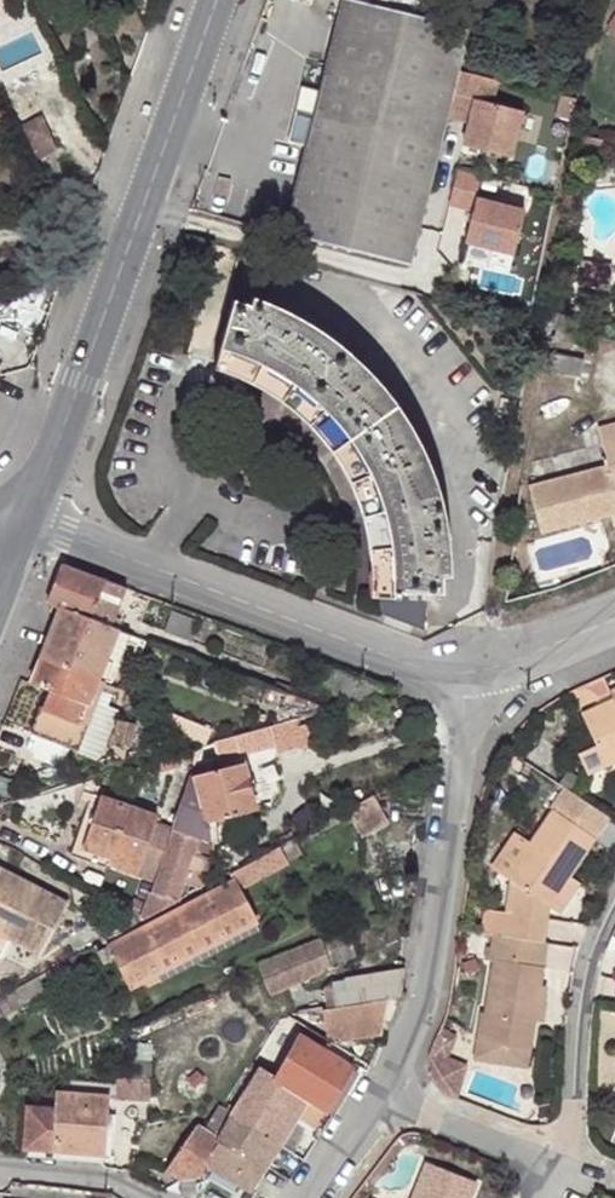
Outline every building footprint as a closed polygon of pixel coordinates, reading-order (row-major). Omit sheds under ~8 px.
[(352,0),(348,0),(286,234),(407,264),(444,117),(456,68),(467,27),(352,0)] [(480,74),(456,68),(444,117),(468,123),(463,145),(509,157),(521,111),(492,104),(474,99),(480,74)] [(497,79),(480,74),(474,99),(492,104),(497,79)] [(18,127),(20,131),(43,122),(41,117),(18,127)] [(43,122),(20,131),(28,150),(51,139),(43,122)] [(602,141),(582,137),(577,156),(597,161),(602,141)] [(51,139),(28,150),(34,162),(56,151),(51,139)] [(481,174),(458,168),(449,203),(473,209),(465,241),(513,254),(524,209),(476,198),(481,174)] [(610,264),(579,261),(578,284),(609,286),(610,264)] [(372,621),(417,638),(418,634),(425,603),(440,605),(441,563),(449,562),(448,546),(440,546),(436,519),(420,466),(427,462),(421,448),(413,450),(394,418),(375,390),(368,383),(374,376),(363,364),(357,371),(311,334),(291,322),(294,315),(278,308),(274,314),(234,300),(217,361),(247,373),(265,382),(279,390),(291,399),(320,424),(330,437),(349,466),(361,491),(373,522),(379,559),(380,581),(375,611),(372,621)] [(560,315),(558,326),(576,330),(579,318),(560,315)] [(576,330),(558,326),(555,339),(574,343),(576,330)] [(582,360),(553,354),(549,371),(579,377),(582,360)] [(517,401),(502,399),(500,412),(514,415),(517,401)] [(603,443),(609,465),(614,489),(614,440),(603,443)] [(609,465),(529,486),(540,532),(614,514),(614,489),(609,465)] [(116,620),(128,587),(66,564),(50,604),(64,609),(118,629),(121,622),(116,620)] [(110,650),(118,629),(64,609),(45,657),(100,679),(101,675),(103,674),(108,660),(107,660),(110,650)] [(201,622),(174,611),(166,631),(194,641),(201,622)] [(132,635),(118,629),(110,650),(124,655),(132,635)] [(100,679),(45,657),(36,683),(50,689),(90,703),(100,679)] [(106,681),(100,679),(90,703),(96,705),(106,681)] [(74,746),(90,703),(50,689),(34,731),(74,746)] [(614,701),(581,715),(595,746),(578,754),(588,774),(614,762),(614,704),(614,701)] [(96,705),(90,703),(74,746),(80,749),(96,705)] [(187,739),(194,721),(186,718),(179,736),(187,739)] [(300,728),(297,720),(215,743),(221,761),(275,746),(279,757),(321,745),(314,724),(300,728)] [(187,739),(205,746),(212,728),(194,721),(187,739)] [(221,761),(215,743),(205,746),(203,746),(195,768),(221,761)] [(195,768),(203,746),(158,759),(162,773),(184,767),(184,763),(195,768)] [(244,763),(193,775),(174,830),(156,880),(148,904),(145,912),(142,921),(177,902),(185,882),(202,888),(213,856),(214,855),(214,843),(213,843),(211,822),(256,811),(244,763)] [(556,811),(596,839),(609,820),(569,792),(556,811)] [(391,821),(376,794),(349,809),(364,836),(391,821)] [(156,880),(174,830),(156,824),(158,816),(102,797),(95,816),(84,847),(113,859),(112,864),(156,880)] [(507,878),(511,880),(548,906),(569,876),(596,839),(556,811),(555,810),(531,844),(507,878)] [(84,847),(95,816),(86,814),(71,855),(109,869),(112,864),(113,859),(84,847)] [(492,868),(507,878),(531,844),(516,833),(492,868)] [(289,863),(280,846),(229,874),(234,883),(236,881),(240,889),(289,863)] [(12,941),(43,955),(70,904),(3,869),(0,873),(0,934),(12,941)] [(569,876),(548,906),(556,911),(576,881),(569,876)] [(505,913),(546,920),(548,906),(511,880),(505,913)] [(258,923),(240,889),(236,881),(234,883),(111,946),(117,957),(133,987),(258,923)] [(132,906),(145,912),(148,904),(135,899),(132,906)] [(116,935),(142,921),(145,912),(132,906),(130,910),(122,907),(106,915),(116,935)] [(485,909),(480,935),(492,937),(494,937),(498,911),(485,909)] [(505,913),(498,911),(494,937),(542,945),(546,920),(505,913)] [(261,928),(258,923),(133,987),(136,994),(261,928)] [(12,941),(0,934),(0,951),(5,954),(12,941)] [(326,955),(323,942),(322,937),(279,955),(290,987),(326,971),(326,955)] [(494,937),(492,937),(489,961),(490,962),(482,1014),(480,1013),(475,1043),(528,1051),(533,1022),(533,1017),(530,1016),(532,1005),(540,1005),(543,990),(539,989),(546,945),(542,945),(494,937)] [(117,957),(111,946),(99,952),(105,963),(117,957)] [(78,960),(56,971),(63,983),(85,972),(78,960)] [(401,997),(406,970),(335,982),(340,1008),(385,1000),(401,997)] [(17,992),(7,997),(14,1010),(24,1005),(17,992)] [(7,997),(0,1001),(0,1018),(14,1010),(7,997)] [(385,1000),(340,1008),(324,1011),(328,1039),(332,1041),(378,1034),(385,1000)] [(537,1023),(540,1005),(532,1005),(530,1016),(533,1017),(533,1022),(537,1023)] [(324,1112),(327,1114),(340,1092),(356,1065),(360,1058),(332,1041),(328,1039),(309,1028),(304,1037),(301,1035),(281,1071),(278,1076),(275,1082),(324,1112)] [(528,1051),(475,1043),(472,1058),(525,1067),(528,1051)] [(152,1062),(131,1062),(131,1077),(130,1086),(129,1098),(151,1098),(152,1062)] [(356,1065),(340,1092),(350,1097),(365,1071),(356,1065)] [(268,1070),(278,1076),(281,1071),(271,1066),(268,1070)] [(236,1116),(281,1144),(297,1119),(305,1108),(322,1118),(324,1112),(275,1082),(278,1076),(268,1070),(266,1069),(236,1116)] [(130,1086),(131,1077),(118,1078),(118,1085),(130,1086)] [(118,1098),(129,1098),(130,1086),(118,1085),(118,1098)] [(56,1109),(52,1152),(108,1156),(112,1097),(57,1093),(56,1109)] [(23,1150),(52,1152),(56,1109),(28,1107),(23,1150)] [(223,1108),(210,1132),(222,1139),(236,1116),(226,1110),(223,1108)] [(316,1131),(327,1114),(324,1112),(322,1118),(305,1108),(297,1119),(316,1131)] [(249,1194),(281,1144),(236,1116),(222,1139),(210,1132),(198,1125),(167,1170),(185,1181),(205,1176),(208,1170),(249,1194)] [(476,1185),(425,1164),(412,1197),(471,1197),(476,1185)]
